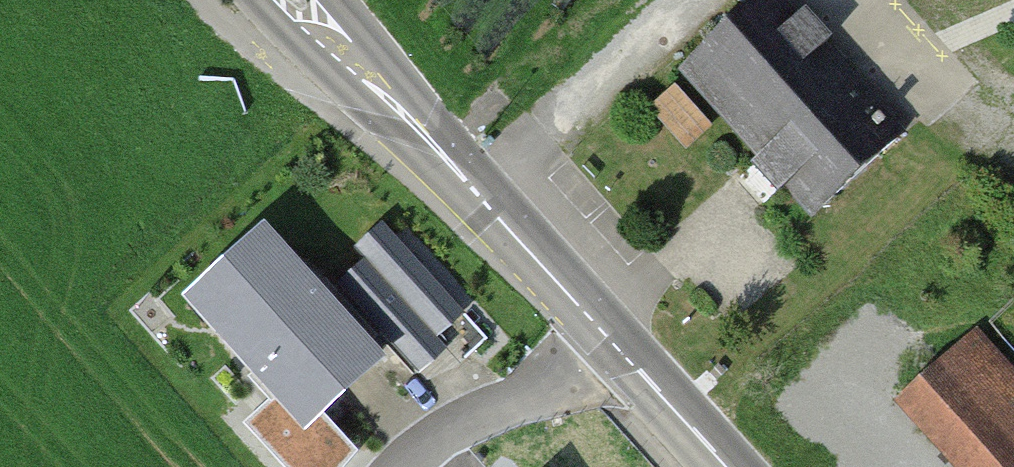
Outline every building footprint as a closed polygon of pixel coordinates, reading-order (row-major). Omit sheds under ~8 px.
[(683,68),(813,210),(902,130),(784,0),(758,0),(683,68)] [(675,88),(652,108),(685,146),(709,126),(675,88)] [(339,287),(413,369),(441,344),(431,333),(459,308),(384,226),(356,251),(367,262),(339,287)] [(375,362),(263,237),(195,299),(280,393),(244,425),(271,455),(375,362)] [(903,397),(967,466),(1013,466),(1013,394),(965,340),(903,397)]
